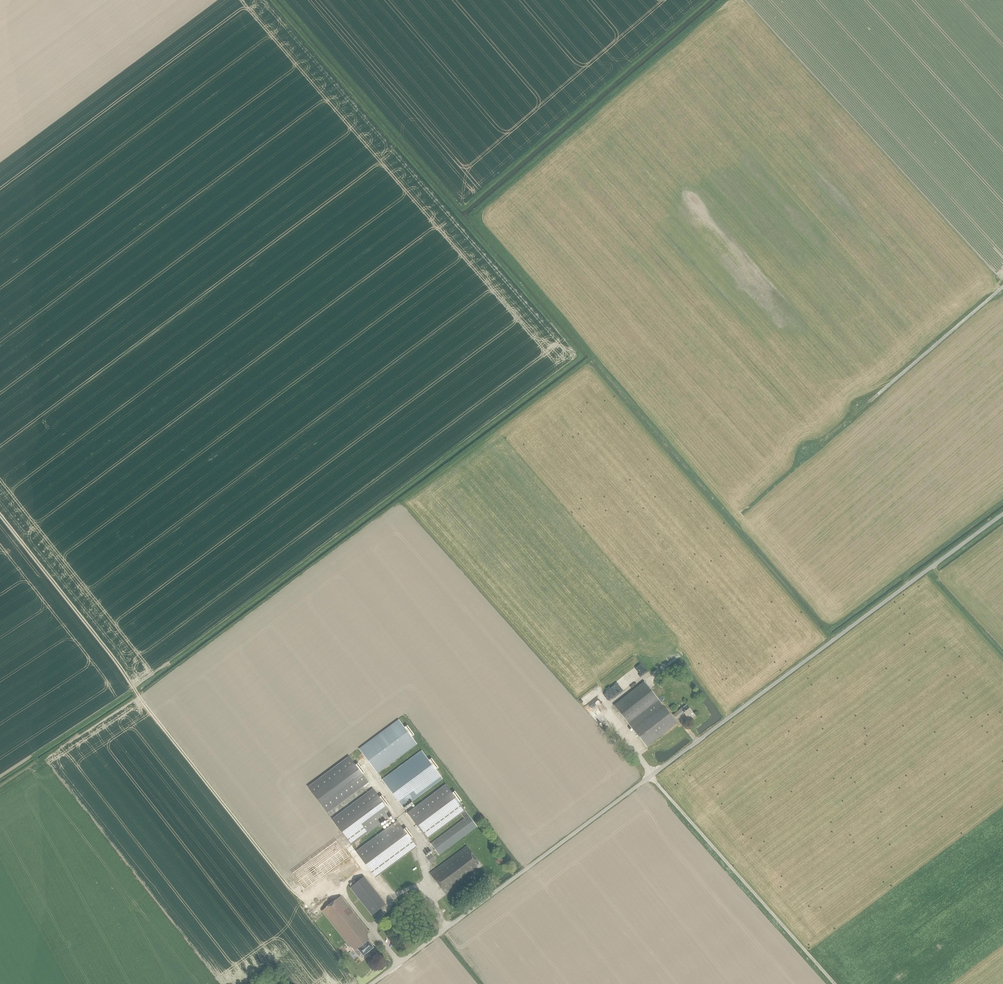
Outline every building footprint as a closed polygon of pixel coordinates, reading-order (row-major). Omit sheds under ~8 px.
[(662,704),(644,681),(614,705),(632,728),(647,747),(678,723),(662,703),(662,704)] [(598,715),(606,708),(596,698),(588,705),(598,715)] [(691,719),(696,715),(687,704),(673,714),(677,718),(683,713),(685,715),(687,714),(691,719)] [(399,720),(360,749),(377,773),(417,744),(399,720)] [(421,751),(383,780),(403,808),(412,801),(442,779),(421,751)] [(349,757),(308,787),(327,813),(368,782),(349,757)] [(462,815),(464,819),(468,815),(447,786),(417,808),(409,814),(428,839),(462,815)] [(373,789),(332,819),(351,845),(378,826),(391,816),(392,815),(373,789)] [(412,801),(403,808),(409,814),(417,808),(412,801)] [(469,815),(468,815),(464,819),(431,844),(440,855),(478,827),(469,815)] [(391,816),(378,826),(383,832),(396,822),(391,816)] [(383,832),(356,851),(375,877),(416,847),(397,821),(396,822),(383,832)] [(480,871),(484,868),(466,845),(430,873),(446,895),(474,874),(473,873),(478,869),(480,871)] [(432,854),(427,857),(431,862),(435,859),(432,854)] [(372,915),(386,904),(365,877),(351,888),(372,915)] [(363,955),(374,947),(369,941),(370,940),(367,936),(368,931),(341,896),(322,911),(350,947),(352,946),(359,955),(362,953),(363,955)]
